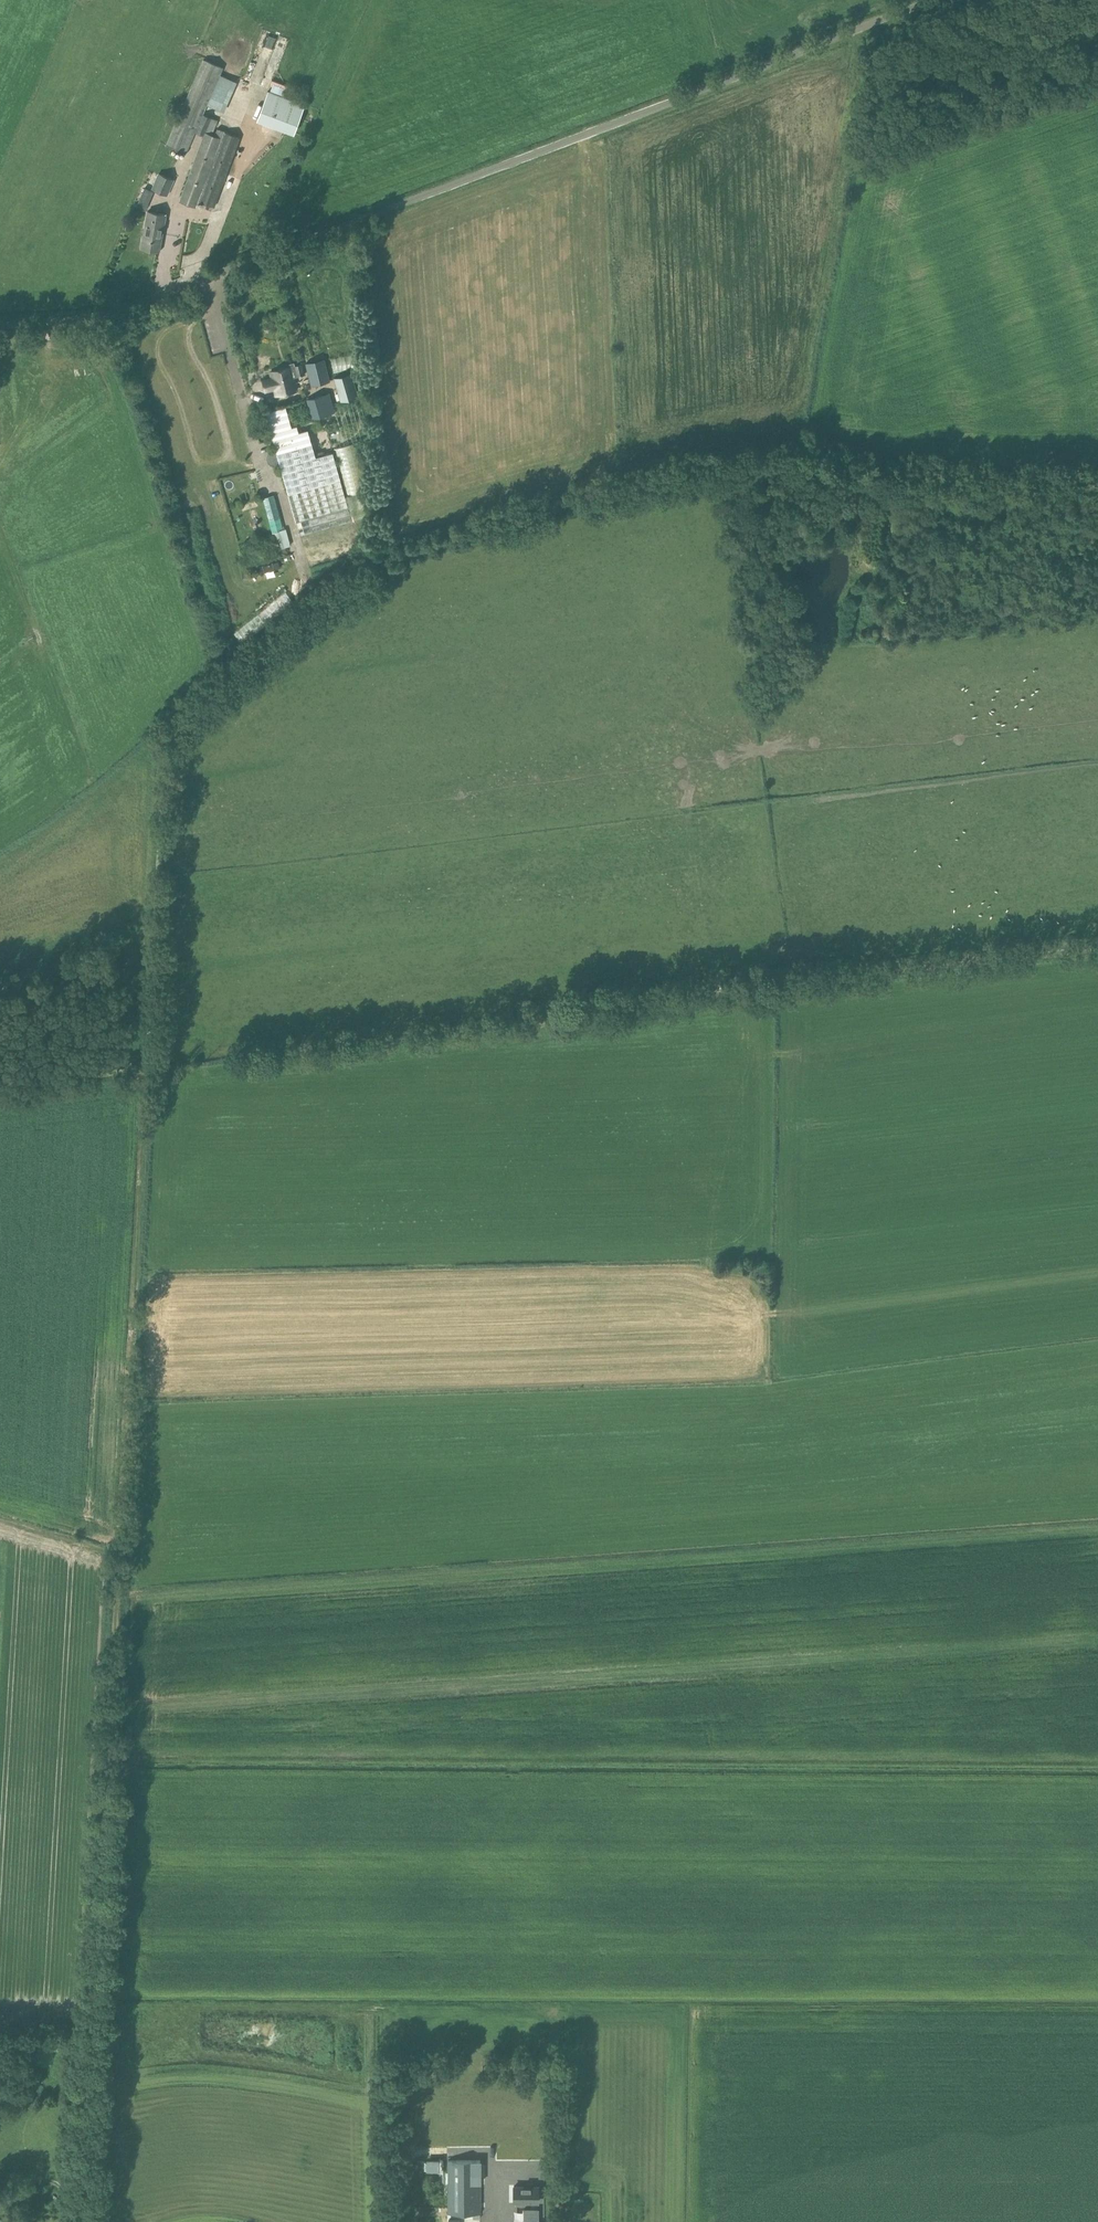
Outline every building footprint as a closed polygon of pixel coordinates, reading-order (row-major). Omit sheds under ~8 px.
[(1053,9),(1041,12),(1043,19),(1055,17),(1053,9)] [(248,67),(257,70),(273,28),(260,23),(247,55),(252,57),(248,67)] [(272,32),(262,65),(271,68),(281,35),(272,32)] [(204,59),(166,145),(186,154),(196,132),(203,114),(205,110),(216,84),(224,67),(204,59)] [(234,79),(227,91),(235,96),(242,84),(234,79)] [(268,92),(256,123),(295,137),(306,106),(268,92)] [(203,114),(196,132),(204,135),(205,132),(213,135),(218,120),(203,114)] [(205,132),(204,135),(180,200),(196,206),(199,200),(215,206),(240,138),(224,132),(224,131),(218,128),(215,136),(213,135),(205,132)] [(159,173),(152,189),(168,196),(175,179),(159,173)] [(148,211),(142,248),(160,251),(166,214),(148,211)] [(199,301),(200,310),(207,309),(206,299),(199,301)] [(330,381),(325,358),(307,362),(313,385),(330,381)] [(295,362),(289,364),(290,367),(293,377),(305,374),(303,364),(295,365),(295,362)] [(273,378),(264,380),(267,390),(276,388),(277,395),(296,391),(293,377),(290,367),(272,372),(273,378)] [(353,372),(334,377),(341,402),(359,396),(353,372)] [(324,395),(306,400),(312,420),(330,414),(324,395)] [(300,537),(352,522),(352,521),(345,498),(333,454),(316,459),(308,432),(298,434),(296,427),(291,429),(285,408),(265,414),(300,537)] [(337,420),(324,422),(326,434),(339,432),(337,420)] [(259,491),(267,524),(279,521),(270,488),(259,491)] [(269,525),(273,541),(286,538),(282,522),(269,525)] [(208,576),(217,569),(215,566),(205,573),(208,576)] [(244,580),(253,577),(251,571),(242,574),(244,580)] [(111,1057),(91,1059),(92,1072),(112,1069),(111,1057)] [(470,2042),(470,2034),(462,2033),(462,2042),(470,2042)] [(482,2081),(447,2082),(447,2213),(482,2213),(482,2081)] [(533,2205),(533,2108),(493,2108),(493,2205),(533,2205)]
